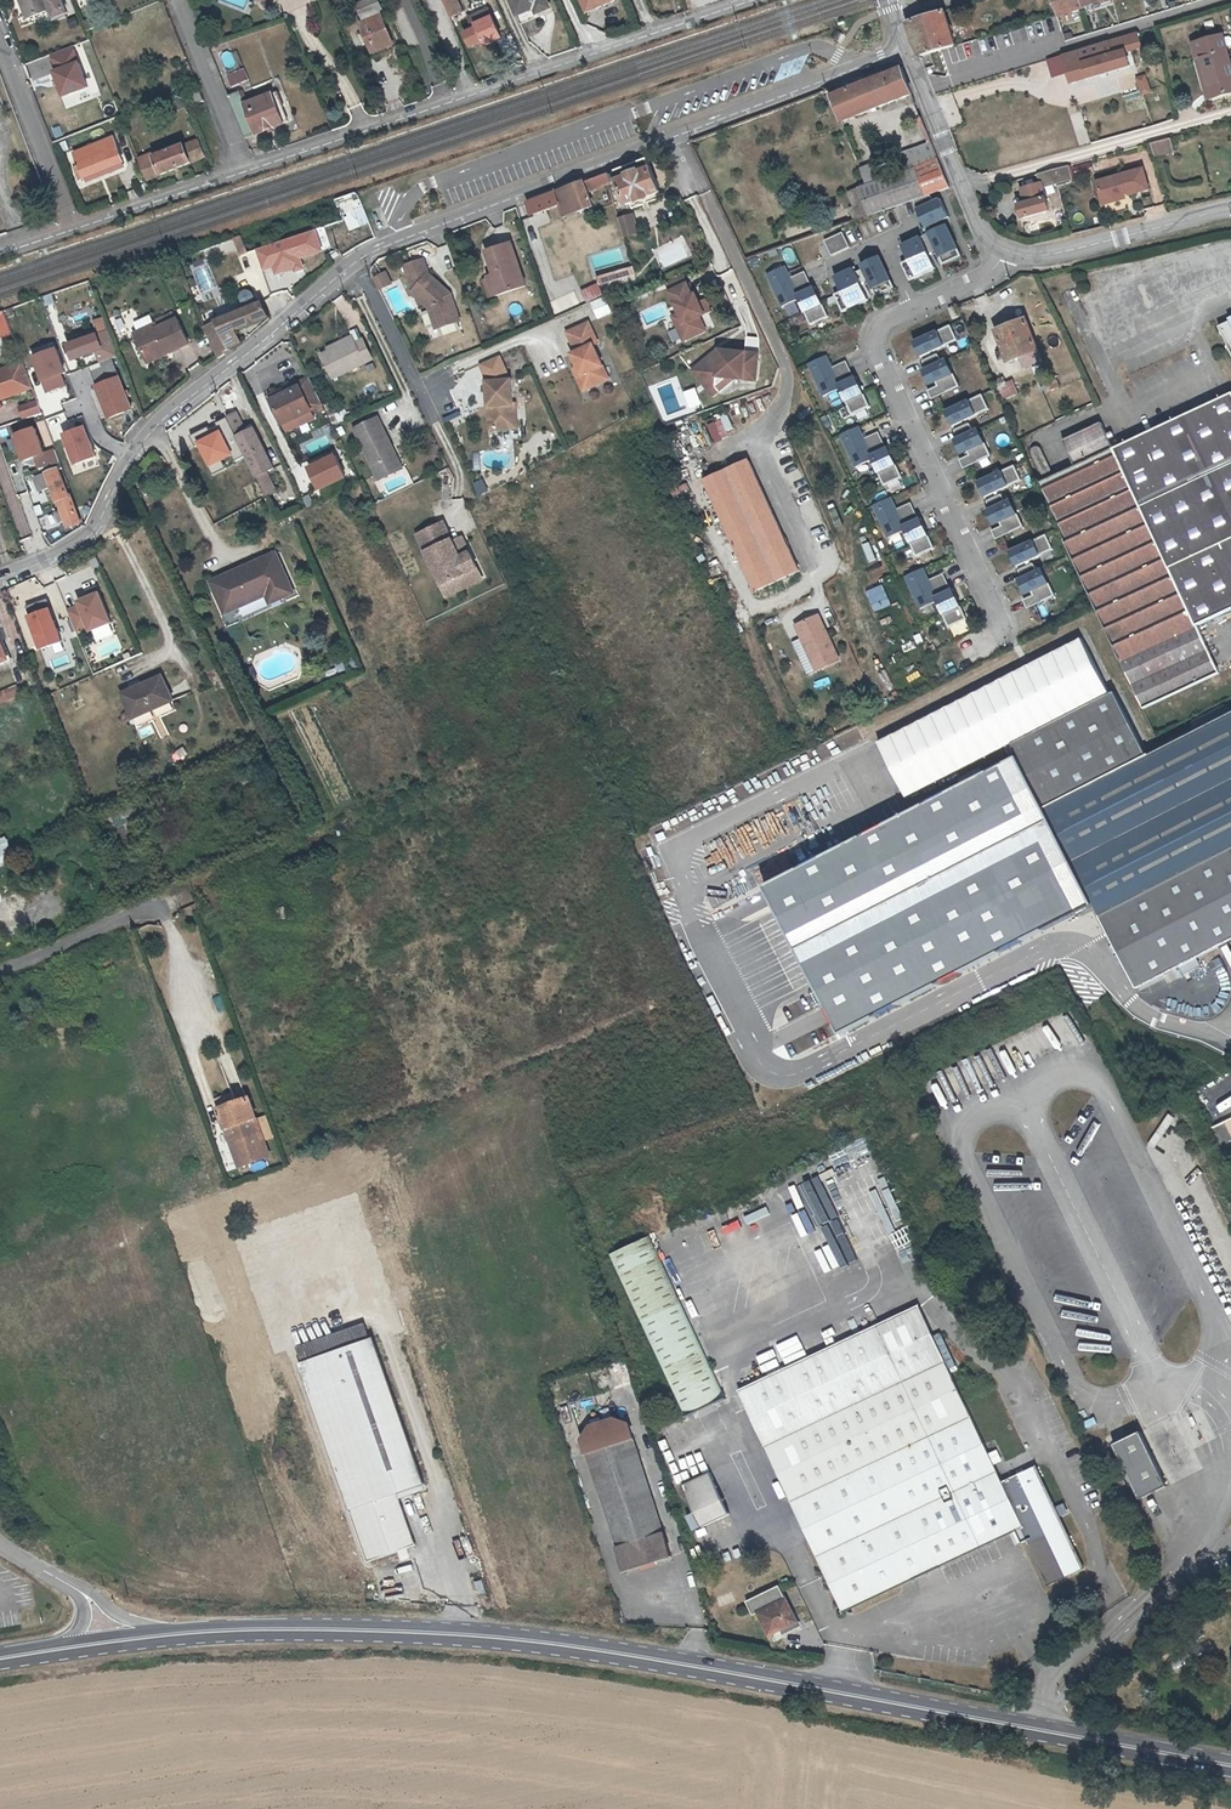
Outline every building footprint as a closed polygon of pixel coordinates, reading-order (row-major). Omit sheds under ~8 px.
[(32,19),(53,11),(57,21),(70,16),(64,0),(20,0),(21,2),(25,1),(32,19)] [(381,0),(360,0),(358,1),(364,14),(383,7),(381,0)] [(458,0),(442,0),(452,22),(457,20),(454,14),(463,11),(458,0)] [(538,12),(551,6),(548,0),(510,0),(517,15),(535,7),(538,12)] [(621,4),(620,0),(582,0),(588,15),(621,4)] [(1060,12),(1096,0),(1056,0),(1060,12)] [(28,21),(32,19),(25,1),(21,2),(28,21)] [(519,21),(538,12),(535,7),(517,15),(519,21)] [(920,58),(955,47),(944,12),(909,23),(920,58)] [(359,33),(363,43),(369,41),(373,51),(394,43),(381,13),(361,21),(365,30),(359,33)] [(476,23),(478,27),(465,32),(471,46),(484,40),(485,43),(501,37),(492,16),(476,23)] [(1140,30),(1109,39),(1113,52),(1127,49),(1144,44),(1140,30)] [(1200,63),(1207,62),(1219,100),(1230,96),(1230,56),(1225,36),(1194,46),(1200,63)] [(1113,52),(1109,39),(1047,58),(1053,76),(1069,71),(1072,81),(1131,64),(1127,49),(1113,52)] [(77,48),(53,56),(68,98),(93,89),(77,48)] [(232,51),(222,54),(226,68),(236,65),(232,51)] [(232,87),(250,80),(246,68),(228,75),(232,87)] [(843,92),(840,85),(828,90),(841,123),(913,96),(902,68),(843,92)] [(1119,75),(1120,91),(1136,90),(1135,74),(1119,75)] [(1152,92),(1147,76),(1138,79),(1143,95),(1152,92)] [(193,103),(204,99),(200,89),(189,94),(193,103)] [(282,123),(271,95),(244,106),(238,91),(228,95),(245,139),(282,123)] [(271,95),(282,123),(287,122),(275,93),(271,95)] [(76,152),(81,164),(74,167),(79,180),(124,161),(115,136),(76,152)] [(166,149),(166,147),(139,158),(147,180),(207,156),(200,139),(174,148),(173,146),(166,149)] [(1157,158),(1176,153),(1171,139),(1152,143),(1157,158)] [(849,193),(859,221),(868,218),(907,204),(950,188),(933,146),(863,171),(868,186),(849,193)] [(648,157),(608,172),(612,180),(613,181),(618,179),(627,204),(661,190),(648,157)] [(1055,179),(1071,176),(1067,164),(1040,171),(1043,183),(1055,179)] [(1120,176),(1119,173),(1098,179),(1105,202),(1126,196),(1125,190),(1130,188),(1131,193),(1149,187),(1144,167),(1125,172),(1126,174),(1120,176)] [(570,186),(578,210),(593,204),(587,190),(608,181),(612,180),(608,172),(570,186)] [(1023,187),(1027,202),(1021,204),(1024,217),(1050,210),(1042,182),(1023,187)] [(570,186),(529,202),(534,212),(559,202),(564,215),(578,210),(570,186)] [(931,197),(915,203),(926,229),(948,220),(940,199),(933,202),(931,197)] [(634,215),(619,219),(623,236),(638,232),(634,215)] [(946,226),(927,235),(942,266),(961,257),(946,226)] [(844,232),(818,244),(825,259),(851,247),(844,232)] [(920,238),(900,247),(907,262),(901,265),(909,283),(935,271),(920,238)] [(493,272),(499,291),(524,283),(510,240),(485,248),(493,272)] [(442,293),(447,288),(427,268),(422,254),(403,259),(410,285),(409,286),(426,303),(432,323),(457,316),(453,303),(442,293)] [(879,258),(860,267),(875,298),(894,289),(879,258)] [(634,273),(631,266),(598,276),(600,284),(634,273)] [(786,267),(766,276),(780,308),(797,300),(803,314),(804,313),(810,326),(828,318),(822,305),(822,306),(814,287),(812,288),(805,272),(791,279),(786,267)] [(385,269),(380,270),(386,281),(390,280),(385,269)] [(852,269),(833,278),(839,292),(833,295),(841,314),(867,302),(852,269)] [(380,270),(372,275),(377,285),(386,281),(380,270)] [(493,293),(499,291),(493,272),(487,274),(493,293)] [(683,272),(665,281),(669,289),(687,280),(683,272)] [(704,311),(695,291),(692,292),(687,280),(669,289),(679,311),(684,320),(677,324),(684,338),(705,328),(699,314),(704,311)] [(449,289),(447,288),(442,293),(453,303),(449,289)] [(240,299),(245,311),(259,305),(253,293),(247,290),(243,291),(240,299)] [(592,303),(599,320),(614,314),(607,297),(592,303)] [(241,342),(236,331),(269,318),(263,303),(259,305),(245,311),(204,327),(219,358),(224,356),(225,355),(225,350),(241,342)] [(797,303),(786,308),(790,317),(800,313),(797,303)] [(684,320),(679,311),(672,314),(677,324),(684,320)] [(135,334),(145,358),(165,350),(167,355),(187,346),(175,320),(156,328),(154,324),(135,334)] [(998,332),(1009,359),(1022,354),(1028,367),(1043,361),(1026,320),(998,332)] [(587,321),(566,331),(575,351),(570,354),(576,367),(586,389),(608,379),(592,344),(597,342),(587,321)] [(1221,327),(1230,349),(1230,323),(1221,327)] [(950,327),(912,343),(920,360),(945,349),(944,345),(955,340),(950,327)] [(71,342),(76,365),(116,356),(111,333),(71,342)] [(354,342),(352,338),(321,352),(333,376),(372,357),(364,338),(354,342)] [(719,353),(720,348),(718,347),(692,368),(712,393),(734,376),(727,375),(714,386),(700,369),(719,353)] [(49,394),(74,384),(59,348),(34,358),(49,394)] [(734,376),(756,378),(758,352),(720,348),(719,353),(700,369),(714,386),(727,375),(734,376)] [(165,350),(145,358),(148,364),(167,355),(165,350)] [(828,356),(808,365),(822,397),(839,390),(845,403),(846,402),(852,415),(870,407),(864,394),(863,395),(855,377),(854,377),(847,362),(833,368),(828,356)] [(98,374),(118,368),(114,358),(95,366),(98,374)] [(0,370),(0,399),(34,386),(24,360),(0,370)] [(945,362),(922,373),(929,388),(936,385),(937,387),(927,392),(931,400),(957,387),(945,362)] [(118,368),(98,374),(103,388),(96,391),(103,412),(108,410),(111,418),(133,409),(128,398),(133,396),(130,387),(125,389),(118,368)] [(300,384),(285,391),(271,398),(282,422),(323,402),(312,378),(310,375),(298,380),(300,384)] [(1021,392),(1013,377),(998,385),(1006,400),(1021,392)] [(510,379),(485,381),(487,406),(491,405),(493,429),(515,427),(514,403),(512,403),(510,379)] [(283,387),(285,391),(300,384),(298,380),(283,387)] [(1162,426),(1114,448),(1103,423),(1061,441),(1073,467),(1039,482),(1065,537),(1061,538),(1093,606),(1230,539),(1230,394),(1162,426)] [(981,397),(944,412),(950,427),(987,412),(981,397)] [(26,417),(43,410),(39,398),(21,405),(26,417)] [(247,426),(238,408),(227,412),(263,490),(272,485),(263,467),(272,464),(252,424),(247,426)] [(67,421),(71,431),(66,433),(78,468),(101,460),(85,415),(67,421)] [(392,442),(380,415),(353,427),(377,477),(396,467),(385,445),(392,442)] [(715,441),(737,432),(730,416),(708,425),(715,441)] [(860,427),(840,436),(855,468),(871,461),(877,474),(879,473),(885,486),(902,478),(897,465),(896,466),(888,447),(886,448),(879,432),(865,439),(860,427)] [(978,432),(955,443),(962,458),(969,455),(970,457),(960,462),(964,470),(990,457),(978,432)] [(392,442),(385,445),(396,467),(403,464),(392,442)] [(56,471),(60,469),(65,468),(58,449),(49,453),(56,471)] [(340,453),(310,467),(322,493),(352,480),(340,453)] [(797,570),(750,461),(704,480),(752,590),(797,570)] [(1015,467),(977,482),(983,497),(1021,482),(1015,467)] [(60,469),(56,471),(37,478),(41,492),(52,488),(58,505),(61,505),(63,511),(56,514),(60,524),(67,521),(70,528),(82,523),(72,493),(68,494),(60,469)] [(484,490),(479,480),(473,483),(477,493),(484,490)] [(893,498),(873,507),(887,539),(904,532),(910,545),(911,545),(917,557),(935,550),(929,537),(920,519),(919,520),(912,504),(898,510),(893,498)] [(1010,502),(987,513),(995,528),(1001,525),(1002,527),(993,531),(996,540),(1022,527),(1010,502)] [(442,521),(417,533),(441,584),(476,567),(469,552),(459,556),(442,521)] [(1046,537),(1009,552),(1015,567),(1052,552),(1046,537)] [(1195,626),(1230,609),(1230,539),(1093,606),(1094,608),(1118,661),(1195,626)] [(271,606),(295,595),(276,555),(212,584),(226,616),(267,598),(271,606)] [(476,567),(441,584),(446,595),(482,578),(476,567)] [(925,569),(905,578),(919,610),(936,603),(942,617),(943,616),(949,629),(967,621),(961,608),(952,590),(951,591),(944,575),(930,581),(925,569)] [(1042,572),(1019,583),(1026,598),(1033,595),(1034,597),(1024,601),(1028,610),(1054,597),(1042,572)] [(868,592),(876,612),(893,606),(884,585),(868,592)] [(79,637),(116,624),(104,593),(68,607),(79,637)] [(32,616),(48,670),(72,663),(56,609),(32,616)] [(794,626),(800,638),(789,643),(804,675),(837,660),(816,616),(794,626)] [(1195,626),(1118,661),(1139,706),(1215,669),(1195,626)] [(1078,639),(876,744),(904,799),(1011,744),(1012,745),(1008,746),(1018,765),(1034,798),(1138,745),(1111,693),(1107,695),(1078,639)] [(0,640),(0,664),(8,661),(0,640)] [(246,643),(238,645),(244,662),(251,659),(246,643)] [(172,704),(163,679),(126,693),(135,717),(172,704)] [(22,696),(17,685),(0,692),(0,705),(22,696)] [(1137,987),(1230,938),(1230,712),(1144,757),(1138,745),(1034,798),(1095,907),(1137,987)] [(1034,798),(1018,765),(772,888),(846,1036),(1095,907),(1034,798)] [(753,821),(763,840),(779,832),(769,813),(753,821)] [(18,860),(7,836),(0,840),(0,868),(18,860)] [(270,1157),(249,1098),(220,1109),(240,1168),(270,1157)] [(863,1148),(831,1161),(836,1174),(824,1179),(833,1199),(847,1193),(868,1244),(898,1232),(863,1148)] [(726,1397),(647,1235),(608,1254),(686,1416),(726,1397)] [(1002,1480),(916,1305),(739,1391),(846,1612),(1015,1530),(1020,1540),(1027,1536),(1050,1582),(1083,1566),(1034,1465),(1002,1480)] [(306,1360),(370,1338),(365,1323),(301,1346),(306,1360)] [(367,1562),(395,1553),(399,1562),(410,1558),(407,1550),(419,1546),(401,1493),(425,1485),(374,1337),(370,1338),(306,1360),(298,1363),(367,1562)] [(1140,1430),(1113,1443),(1139,1497),(1166,1484),(1140,1430)] [(615,1445),(662,1592),(682,1586),(635,1439),(615,1445)] [(662,1592),(615,1445),(589,1453),(636,1601),(662,1592)] [(707,1462),(679,1475),(682,1482),(710,1469),(707,1462)] [(733,1517),(712,1475),(685,1488),(706,1530),(733,1517)] [(711,1592),(707,1579),(701,1582),(705,1594),(711,1592)] [(488,1592),(484,1580),(478,1583),(482,1595),(488,1592)] [(784,1583),(750,1598),(756,1613),(761,1611),(771,1633),(785,1628),(786,1631),(802,1624),(784,1583)]
